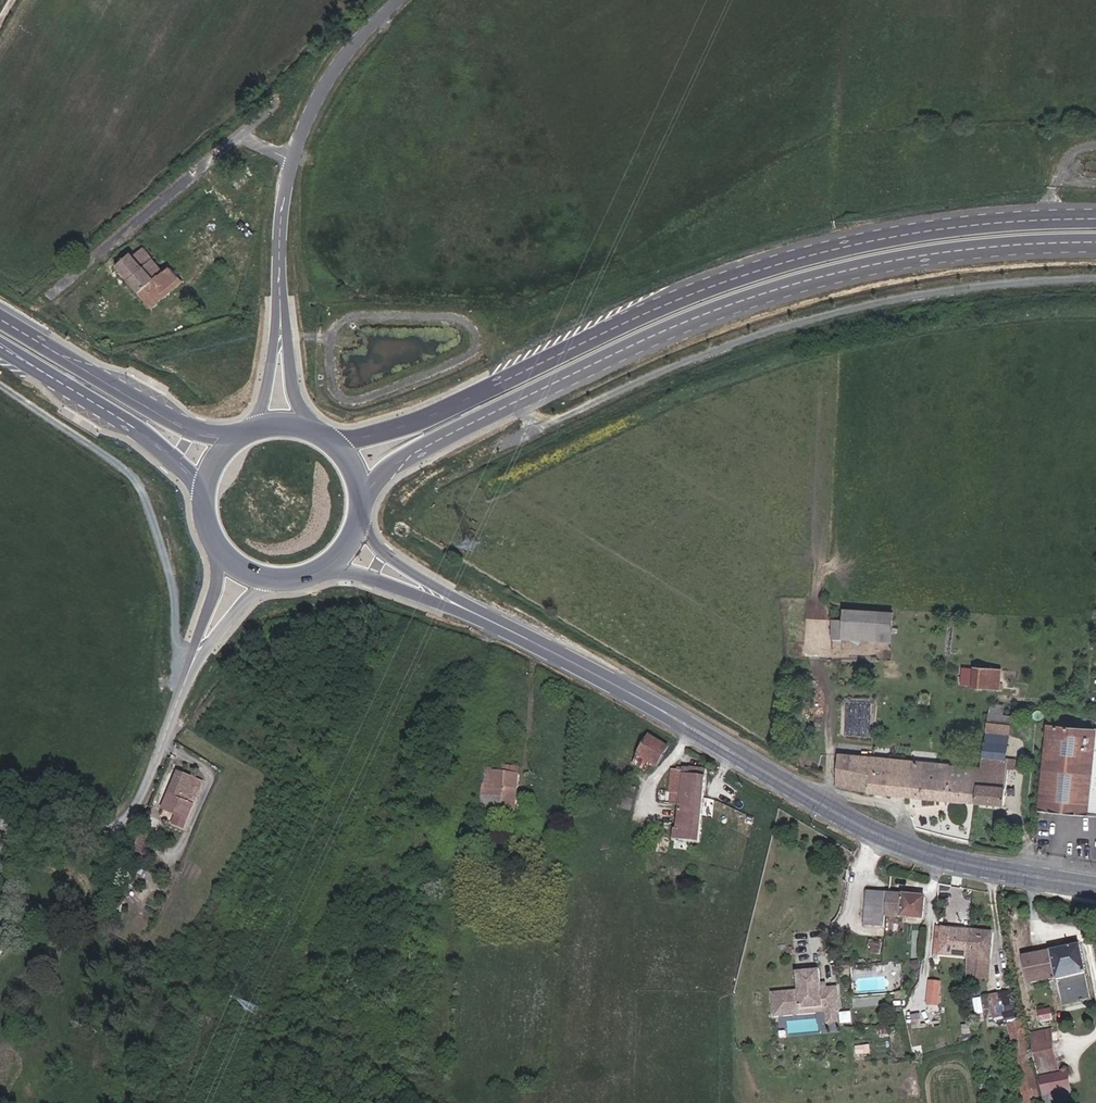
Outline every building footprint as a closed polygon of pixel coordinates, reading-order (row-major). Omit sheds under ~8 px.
[(153,250),(147,244),(144,247),(150,254),(153,250)] [(118,265),(129,280),(153,260),(143,248),(134,256),(132,253),(118,265)] [(152,307),(182,282),(169,268),(164,273),(153,260),(129,280),(152,307)] [(844,610),(843,621),(842,639),(892,642),(894,613),(844,610)] [(842,639),(843,621),(833,620),(832,639),(842,639)] [(1000,690),(1001,670),(974,668),(972,688),(1000,690)] [(1003,715),(1004,705),(991,704),(989,714),(1003,715)] [(1002,725),(1003,715),(989,714),(988,723),(1002,725)] [(1011,726),(1012,716),(1003,715),(1002,725),(1011,726)] [(1007,760),(1011,726),(1002,725),(988,723),(982,757),(1007,760)] [(1046,725),(1038,810),(1095,816),(1095,730),(1046,725)] [(657,766),(669,748),(649,736),(638,755),(650,762),(657,766)] [(870,793),(873,757),(839,754),(837,787),(870,793)] [(645,771),(650,762),(638,755),(632,763),(645,771)] [(976,804),(980,768),(873,757),(870,793),(976,804)] [(982,757),(980,768),(976,804),(1004,806),(1007,769),(1007,760),(982,757)] [(1014,769),(1015,760),(1007,760),(1007,769),(1014,769)] [(515,811),(519,767),(502,765),(501,772),(491,771),(490,784),(482,783),(480,807),(515,811)] [(699,842),(705,777),(701,777),(702,769),(686,767),(685,770),(679,769),(679,771),(671,770),(669,792),(671,793),(670,804),(680,805),(677,829),(675,829),(674,839),(699,842)] [(490,784),(491,771),(491,769),(484,768),(482,783),(490,784)] [(187,820),(203,782),(178,772),(162,809),(176,815),(187,820)] [(631,810),(635,788),(622,786),(617,807),(631,810)] [(184,828),(187,820),(176,815),(173,823),(184,828)] [(923,919),(925,897),(867,892),(864,925),(884,926),(885,915),(923,919)] [(966,958),(969,930),(936,926),(934,954),(966,958)] [(988,980),(992,932),(969,930),(966,958),(968,958),(966,977),(988,980)] [(1091,1000),(1080,945),(1023,956),(1029,984),(1056,978),(1062,1006),(1091,1000)] [(839,1011),(837,987),(826,988),(820,988),(820,984),(819,970),(797,972),(798,991),(772,993),(774,1017),(826,1012),(838,1011),(839,1011)] [(903,991),(901,972),(891,973),(893,992),(903,991)] [(938,1005),(940,983),(930,982),(927,1004),(938,1005)] [(1018,991),(989,996),(994,1026),(1008,1023),(1024,1102),(1036,1102),(1039,1102),(1018,991)] [(938,1012),(938,1005),(927,1004),(926,1014),(938,1012)] [(1052,1020),(1050,1010),(1039,1012),(1041,1022),(1052,1020)] [(839,1023),(838,1011),(826,1012),(827,1024),(839,1023)] [(940,1023),(938,1012),(926,1014),(917,1015),(919,1027),(940,1023)] [(1058,1071),(1051,1030),(1032,1034),(1039,1075),(1058,1071)] [(1070,1089),(1067,1073),(1040,1078),(1043,1095),(1054,1093),(1070,1089)] [(1073,1099),(1070,1089),(1054,1093),(1056,1102),(1073,1099)]
